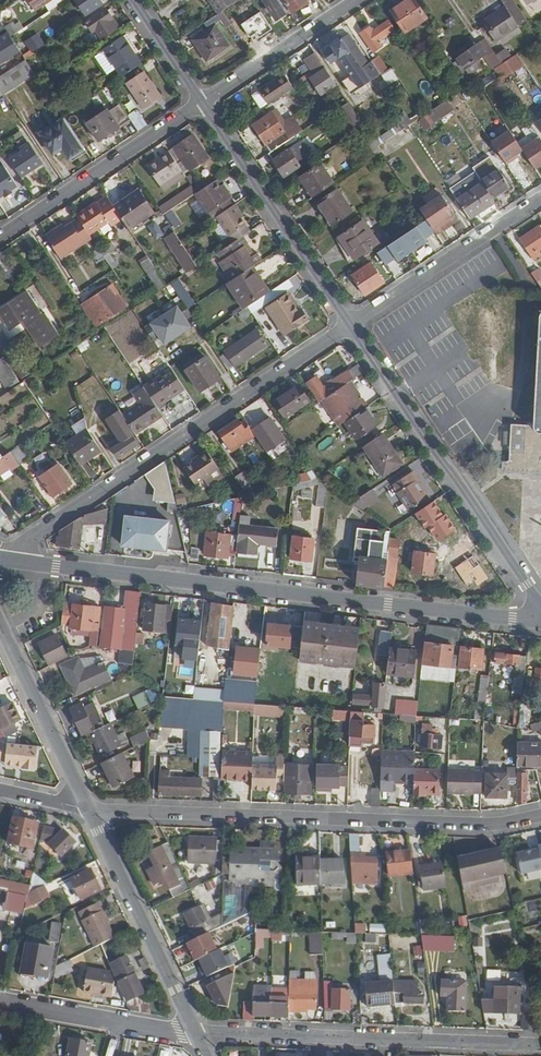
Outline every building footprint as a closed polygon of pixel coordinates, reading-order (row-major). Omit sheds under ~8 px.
[(0,11),(0,17),(5,24),(31,9),(26,0),(19,0),(0,11)] [(35,11),(51,0),(28,0),(35,11)] [(99,0),(74,0),(85,16),(102,5),(99,0)] [(237,0),(208,0),(217,14),(237,1),(237,0)] [(275,20),(289,11),(281,0),(263,0),(275,20)] [(293,13),(309,2),(308,0),(285,0),(293,13)] [(412,0),(408,0),(391,11),(405,33),(425,20),(412,0)] [(416,0),(412,0),(425,20),(428,18),(416,0)] [(523,15),(513,0),(502,0),(500,1),(504,7),(494,14),(504,28),(523,15)] [(115,31),(109,21),(112,19),(107,10),(85,23),(91,32),(95,30),(102,40),(115,31)] [(504,28),(494,14),(483,21),(496,42),(527,21),(523,15),(504,28)] [(230,46),(216,25),(220,21),(216,15),(204,23),(208,29),(193,39),(207,61),(230,46)] [(379,40),(395,30),(389,21),(372,32),(369,27),(360,33),(373,53),(384,46),(379,40)] [(11,37),(24,28),(20,23),(7,32),(8,33),(11,37)] [(38,32),(23,40),(29,53),(44,45),(38,32)] [(20,52),(11,37),(8,33),(0,39),(0,64),(20,52)] [(141,56),(127,33),(93,56),(100,66),(111,59),(116,67),(122,77),(141,65),(136,59),(141,56)] [(378,76),(349,34),(323,52),(331,64),(339,58),(351,76),(342,82),(351,95),(378,76)] [(471,64),(487,53),(480,42),(458,57),(470,75),(475,71),(471,64)] [(512,58),(506,49),(496,55),(502,64),(512,58)] [(325,67),(315,52),(307,57),(317,73),(325,67)] [(496,55),(495,53),(487,58),(494,69),(502,64),(496,55)] [(501,80),(524,64),(517,54),(512,58),(502,64),(494,69),(501,80)] [(317,73),(307,57),(304,59),(315,74),(317,73)] [(387,70),(379,57),(372,61),(381,74),(387,70)] [(35,74),(26,60),(0,77),(0,87),(5,94),(35,74)] [(144,108),(161,97),(145,73),(128,84),(144,108)] [(295,87),(313,76),(312,74),(294,85),(295,87)] [(293,89),(284,76),(261,91),(270,104),(293,89)] [(536,86),(532,76),(521,81),(526,91),(536,86)] [(422,130),(454,112),(448,100),(416,118),(422,130)] [(99,142),(131,120),(129,117),(119,102),(87,123),(99,142)] [(345,120),(355,116),(349,103),(340,107),(345,120)] [(148,126),(138,111),(129,117),(131,120),(139,132),(148,126)] [(291,139),(273,112),(253,126),(272,152),(285,143),(291,139)] [(84,150),(64,120),(39,136),(52,156),(61,150),(68,161),(84,150)] [(384,156),(415,135),(409,126),(378,146),(382,152),(384,156)] [(378,146),(365,127),(356,133),(373,158),(382,152),(378,146)] [(522,150),(510,131),(492,143),(507,166),(515,161),(513,157),(523,151),(522,150)] [(207,158),(192,135),(190,137),(188,134),(181,139),(182,142),(168,151),(177,163),(181,160),(188,170),(207,158)] [(540,138),(522,150),(523,151),(535,169),(540,165),(540,140),(540,138)] [(43,163),(29,142),(21,147),(23,151),(10,159),(21,177),(43,163)] [(300,167),(285,143),(272,152),(269,154),(284,177),(300,167)] [(177,163),(168,151),(146,166),(159,184),(181,170),(177,163)] [(335,184),(322,164),(302,178),(315,197),(335,184)] [(4,166),(0,169),(0,199),(18,186),(4,166)] [(509,188),(498,171),(482,182),(493,198),(509,188)] [(229,201),(232,198),(223,185),(220,188),(216,181),(195,195),(208,214),(215,208),(220,215),(233,207),(229,201)] [(493,198),(482,182),(472,188),(473,191),(458,200),(471,219),(496,202),(493,198)] [(182,204),(195,195),(192,189),(178,198),(182,204)] [(352,212),(337,190),(317,203),(331,226),(352,212)] [(153,213),(140,194),(133,199),(131,196),(114,207),(122,220),(129,230),(153,213)] [(434,231),(457,214),(444,195),(421,211),(427,221),(430,225),(434,231)] [(114,207),(107,197),(97,204),(96,203),(78,216),(80,219),(91,236),(110,222),(113,226),(122,220),(114,207)] [(251,232),(234,206),(233,207),(220,215),(217,217),(234,243),(242,238),(251,232)] [(172,227),(180,223),(173,209),(165,214),(172,227)] [(427,221),(421,211),(416,214),(423,224),(427,221)] [(91,236),(80,219),(67,227),(65,225),(46,237),(61,259),(92,238),(91,236)] [(154,221),(146,226),(155,240),(163,234),(154,221)] [(378,245),(363,221),(339,238),(354,260),(378,245)] [(415,225),(375,252),(386,268),(426,241),(415,225)] [(434,231),(430,225),(422,231),(430,241),(438,236),(434,231)] [(523,239),(537,261),(540,258),(540,227),(523,239)] [(198,266),(176,233),(167,240),(189,273),(198,266)] [(250,269),(263,260),(257,253),(252,257),(249,253),(251,251),(242,238),(234,243),(219,252),(224,260),(223,260),(235,279),(250,269)] [(117,250),(112,243),(101,251),(106,258),(117,250)] [(150,261),(141,247),(134,252),(143,265),(150,261)] [(385,284),(372,264),(353,277),(366,297),(385,284)] [(405,274),(398,265),(390,272),(396,280),(405,274)] [(267,294),(256,277),(259,276),(257,273),(254,275),(250,269),(235,279),(228,284),(244,309),(246,308),(247,307),(267,294)] [(252,314),(294,286),(289,279),(267,294),(247,307),(252,314)] [(98,326),(127,307),(122,299),(119,302),(110,288),(84,305),(98,326)] [(288,334),(309,320),(302,311),(299,313),(287,295),(269,308),(288,334)] [(27,297),(20,301),(18,299),(0,311),(0,312),(11,328),(25,319),(47,352),(64,341),(45,314),(41,317),(27,297)] [(192,328),(187,320),(193,316),(184,303),(146,329),(154,341),(160,337),(166,345),(192,328)] [(235,325),(251,315),(246,308),(244,309),(228,320),(231,324),(233,322),(235,325)] [(540,320),(534,433),(512,432),(509,476),(540,478),(540,318),(540,320)] [(229,371),(267,346),(258,332),(220,357),(229,371)] [(86,341),(76,345),(80,352),(89,348),(86,341)] [(4,357),(0,360),(0,382),(8,393),(22,384),(4,357)] [(221,379),(207,358),(187,371),(204,396),(212,390),(210,387),(221,379)] [(354,381),(365,374),(359,366),(348,374),(347,373),(333,382),(331,380),(326,384),(328,386),(324,389),(317,378),(306,385),(319,404),(325,400),(354,381)] [(186,390),(173,370),(145,388),(158,408),(186,390)] [(365,410),(370,406),(365,398),(362,400),(359,396),(362,394),(354,381),(325,400),(342,425),(344,424),(365,410)] [(308,402),(298,386),(285,395),(287,398),(275,405),(284,419),(308,402)] [(136,435),(165,417),(158,408),(145,388),(135,395),(141,405),(123,416),(125,419),(131,427),(136,435)] [(355,440),(376,426),(365,410),(344,424),(355,440)] [(131,427),(125,419),(119,423),(125,431),(131,427)] [(285,439),(271,419),(252,431),(256,437),(266,451),(285,439)] [(232,453),(256,437),(252,431),(247,423),(242,427),(238,421),(219,434),(232,453)] [(104,440),(112,434),(105,424),(90,435),(98,447),(105,442),(104,440)] [(92,453),(99,448),(98,447),(90,435),(87,431),(66,446),(80,467),(95,458),(92,453)] [(119,460),(142,444),(136,435),(130,438),(125,431),(112,440),(117,447),(112,450),(113,452),(111,453),(116,460),(118,458),(119,460)] [(402,464),(386,440),(384,440),(381,435),(363,447),(383,477),(402,464)] [(29,461),(20,446),(11,453),(20,467),(29,461)] [(219,470),(207,451),(193,461),(194,463),(185,469),(195,486),(219,470)] [(10,468),(12,471),(20,467),(11,453),(1,459),(0,460),(0,474),(10,468)] [(174,503),(165,462),(146,475),(156,490),(155,501),(174,503)] [(73,485),(60,466),(41,479),(53,498),(73,485)] [(325,485),(341,474),(336,466),(317,478),(319,480),(325,485)] [(312,470),(297,474),(298,482),(314,479),(312,470)] [(426,497),(409,473),(392,484),(409,509),(426,497)] [(253,490),(244,478),(237,483),(245,495),(253,490)] [(325,510),(328,487),(325,485),(319,480),(316,510),(325,510)] [(359,510),(378,500),(372,489),(354,500),(359,510)] [(183,493),(174,495),(177,505),(186,502),(183,493)] [(446,534),(463,523),(445,495),(434,502),(446,520),(439,525),(446,534)] [(109,513),(110,499),(98,507),(98,512),(109,513)] [(78,550),(79,525),(107,528),(108,515),(81,518),(56,535),(55,548),(78,550)] [(167,554),(170,525),(159,524),(159,525),(125,521),(122,549),(124,549),(124,546),(159,550),(158,554),(167,554)] [(234,553),(234,534),(225,533),(225,530),(206,527),(202,554),(225,557),(226,552),(234,553)] [(279,551),(281,533),(240,529),(237,555),(255,557),(256,549),(279,551)] [(389,542),(390,535),(357,532),(353,560),(359,560),(356,586),(384,589),(389,542)] [(312,564),(315,542),(293,540),(291,561),(312,564)] [(394,591),(399,544),(389,542),(384,589),(394,591)] [(432,577),(434,556),(413,554),(411,574),(432,577)] [(133,654),(139,596),(124,594),(122,615),(125,615),(124,627),(113,627),(115,608),(104,608),(100,650),(118,652),(133,654)] [(99,633),(101,610),(86,608),(86,603),(80,602),(79,608),(72,607),(72,612),(62,611),(61,625),(70,626),(70,630),(99,633)] [(170,626),(172,609),(145,607),(143,625),(162,627),(162,625),(170,626)] [(227,652),(232,610),(211,607),(206,649),(227,652)] [(197,663),(201,625),(178,623),(174,649),(182,650),(181,661),(197,663)] [(319,697),(326,628),(296,624),(295,630),(292,652),(287,693),(319,697)] [(292,652),(295,630),(269,627),(266,652),(270,653),(270,649),(292,652)] [(355,669),(359,632),(326,628),(319,697),(348,700),(351,669),(355,669)] [(450,661),(452,647),(457,647),(459,632),(425,628),(421,666),(454,670),(455,662),(450,661)] [(389,651),(391,634),(380,633),(376,661),(387,662),(389,651)] [(67,658),(58,641),(51,645),(49,642),(38,647),(48,668),(67,658)] [(480,672),(482,651),(459,648),(457,670),(480,672)] [(256,678),(259,653),(236,651),(232,676),(256,678)] [(412,680),(414,656),(399,655),(400,652),(389,651),(387,662),(385,676),(412,680)] [(131,666),(133,654),(118,652),(116,664),(131,666)] [(84,668),(101,661),(98,653),(81,660),(84,668)] [(108,679),(100,663),(81,672),(75,661),(60,668),(74,696),(108,679)] [(520,700),(523,669),(495,665),(494,675),(512,677),(510,699),(520,700)] [(486,697),(487,678),(480,677),(478,696),(486,697)] [(382,709),(384,686),(373,685),(373,691),(369,691),(369,697),(354,696),(353,706),(369,707),(368,712),(372,712),(372,709),(382,709)] [(132,695),(136,707),(155,702),(151,689),(132,695)] [(222,705),(223,694),(194,692),(192,702),(222,705)] [(416,719),(417,706),(397,704),(396,718),(416,719)] [(19,720),(12,705),(0,711),(0,739),(16,732),(12,724),(19,720)] [(104,728),(98,715),(87,721),(80,706),(69,711),(82,737),(92,731),(93,733),(104,728)] [(528,729),(530,707),(519,706),(517,727),(517,732),(528,729)] [(110,721),(117,718),(112,709),(105,712),(110,721)] [(373,746),(374,724),(363,723),(363,715),(351,714),(350,749),(362,750),(362,746),(373,746)] [(338,726),(339,717),(322,716),(320,732),(340,733),(340,727),(338,726)] [(121,748),(110,725),(104,728),(93,733),(89,735),(100,758),(121,748)] [(528,729),(530,736),(537,734),(540,741),(540,725),(528,729)] [(441,752),(441,738),(432,737),(433,727),(422,726),(420,750),(441,752)] [(149,741),(144,733),(129,740),(133,749),(149,741)] [(517,743),(516,766),(540,767),(540,744),(517,743)] [(36,747),(0,744),(0,763),(5,763),(4,765),(22,767),(22,769),(34,771),(36,747)] [(133,779),(121,754),(101,764),(113,789),(133,779)] [(413,773),(414,755),(380,754),(379,791),(379,795),(394,795),(394,787),(413,787),(413,773)] [(252,768),(252,756),(221,756),(220,783),(251,784),(252,768)] [(308,783),(308,766),(283,765),(282,782),(285,782),(285,794),(310,796),(310,783),(308,783)] [(337,789),(338,768),(315,767),(314,793),(326,793),(326,789),(337,789)] [(275,792),(276,769),(252,768),(251,784),(251,791),(275,792)] [(525,804),(526,772),(516,771),(516,774),(516,788),(516,804),(525,804)] [(200,797),(201,781),(169,779),(169,772),(160,772),(159,795),(200,797)] [(439,796),(439,774),(413,773),(413,787),(413,797),(425,798),(425,795),(439,796)] [(481,795),(482,774),(447,773),(446,796),(471,798),(471,795),(481,795)] [(516,788),(516,774),(508,774),(508,778),(488,777),(487,800),(507,800),(507,788),(516,788)] [(379,795),(379,791),(371,791),(370,810),(379,810),(379,795)] [(33,852),(38,827),(14,821),(8,847),(33,852)] [(72,841),(64,833),(44,828),(41,844),(51,846),(60,855),(72,841)] [(378,880),(378,862),(364,862),(365,856),(360,856),(358,837),(348,836),(351,879),(378,880)] [(222,876),(223,845),(215,844),(215,843),(188,841),(187,864),(210,865),(209,883),(222,876)] [(187,893),(167,845),(151,853),(157,868),(147,872),(155,888),(165,884),(173,901),(187,893)] [(539,849),(539,853),(517,856),(521,877),(540,873),(540,849),(539,849)] [(275,891),(275,875),(279,871),(274,866),(280,860),(271,850),(259,850),(259,854),(249,854),(249,858),(240,858),(240,853),(232,853),(229,856),(227,885),(249,886),(249,883),(259,884),(259,890),(275,891)] [(413,875),(410,854),(387,858),(390,879),(413,875)] [(499,886),(493,855),(457,862),(462,893),(499,886)] [(14,867),(25,868),(26,860),(16,858),(14,867)] [(321,888),(320,865),(320,863),(306,863),(306,861),(297,861),(297,889),(321,888)] [(343,888),(343,865),(320,865),(321,888),(343,888)] [(24,870),(10,867),(6,881),(1,880),(0,887),(0,894),(18,898),(24,870)] [(445,890),(442,867),(420,870),(422,894),(445,890)] [(99,892),(90,872),(71,882),(80,902),(99,892)] [(45,889),(34,873),(28,898),(31,896),(45,889)] [(52,900),(47,888),(45,889),(31,896),(37,908),(52,900)] [(27,901),(18,898),(0,894),(0,907),(5,909),(4,914),(23,919),(27,901)] [(213,933),(201,908),(184,916),(192,931),(190,932),(194,942),(208,935),(213,933)] [(113,941),(100,915),(81,925),(94,951),(113,941)] [(457,917),(458,927),(467,926),(465,916),(457,917)] [(354,933),(365,933),(364,923),(354,924),(354,933)] [(368,932),(385,933),(385,924),(369,923),(368,932)] [(56,946),(59,927),(50,925),(47,945),(56,946)] [(255,930),(254,948),(263,948),(264,940),(280,941),(281,930),(255,930)] [(322,957),(322,935),(311,934),(311,956),(322,957)] [(216,953),(208,935),(194,942),(186,946),(194,963),(195,963),(216,953)] [(184,947),(180,939),(167,945),(171,953),(184,947)] [(453,955),(453,940),(420,939),(422,954),(453,955)] [(46,985),(52,952),(26,947),(21,980),(46,985)] [(227,970),(219,952),(216,953),(195,963),(200,973),(203,971),(206,979),(227,970)] [(377,974),(390,974),(390,955),(377,955),(377,974)] [(144,1001),(126,960),(109,968),(127,1009),(144,1001)] [(54,979),(71,971),(68,964),(56,970),(54,979)] [(111,999),(113,984),(110,976),(86,972),(82,995),(111,999)] [(226,1011),(232,976),(206,988),(215,1008),(226,1011)] [(391,985),(391,983),(363,986),(365,1009),(393,1007),(391,985)] [(421,1007),(421,996),(415,996),(416,984),(391,985),(393,1007),(406,1006),(421,1007)] [(463,1015),(464,985),(440,984),(439,999),(446,999),(445,1014),(463,1015)] [(518,1017),(519,992),(495,991),(495,1004),(481,1003),(482,1015),(518,1017)] [(288,1017),(288,996),(274,996),(274,993),(269,992),(269,995),(268,1019),(279,1020),(279,1025),(288,1025),(288,1017)] [(352,1009),(352,993),(323,992),(323,1013),(348,1014),(348,1008),(352,1009)] [(268,1019),(269,995),(253,995),(252,1010),(241,1010),(241,1024),(251,1024),(252,1019),(268,1019)] [(316,1012),(316,996),(288,996),(288,1017),(304,1016),(305,1012),(316,1012)] [(485,1032),(483,1016),(475,1018),(478,1032),(485,1032)] [(533,1034),(534,1017),(522,1017),(521,1033),(533,1034)] [(90,1045),(70,1042),(67,1055),(88,1055),(90,1045)] [(57,1055),(52,1054),(53,1046),(45,1044),(42,1055),(57,1055)]
